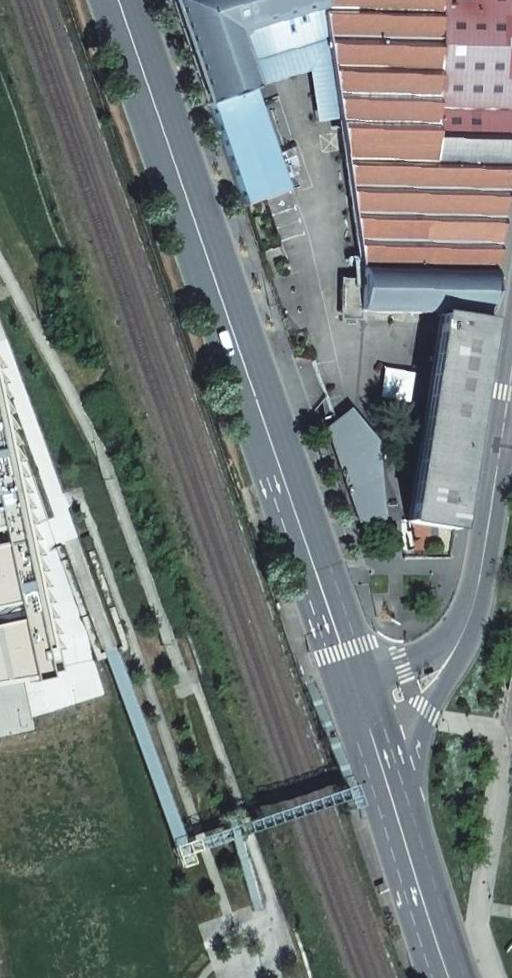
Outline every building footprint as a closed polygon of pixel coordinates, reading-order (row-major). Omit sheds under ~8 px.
[(206,102),(254,85),(246,61),(326,37),(338,117),(361,267),(360,278),(342,278),(341,311),(346,316),(360,317),(360,312),(442,314),(488,315),(511,159),(511,0),(171,0),(206,102)] [(326,37),(246,61),(254,85),(308,68),(315,121),(338,117),(326,37)] [(206,102),(242,205),(288,188),(276,152),(254,85),(206,102)] [(296,186),(284,149),(276,152),(288,188),(296,186)] [(488,315),(442,314),(410,523),(409,526),(411,526),(455,530),(488,315)] [(45,651),(0,443),(0,685),(42,676),(37,653),(45,651)]
